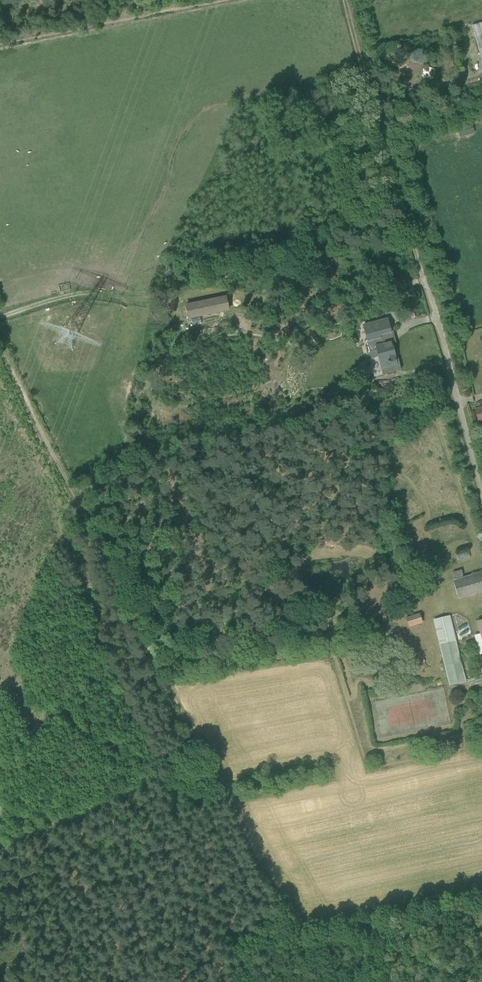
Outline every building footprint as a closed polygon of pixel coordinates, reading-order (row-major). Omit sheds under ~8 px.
[(186,305),(189,318),(228,310),(226,297),(186,305)] [(390,332),(387,319),(363,325),(367,340),(366,340),(371,358),(379,356),(383,374),(401,370),(398,359),(395,359),(390,342),(382,344),(380,335),(390,332)] [(481,591),(481,572),(453,580),(458,598),(481,591)] [(406,628),(421,623),(419,617),(404,622),(406,628)] [(449,684),(466,680),(450,617),(433,621),(449,684)] [(391,722),(405,722),(404,702),(397,702),(397,716),(391,717),(391,722)]
